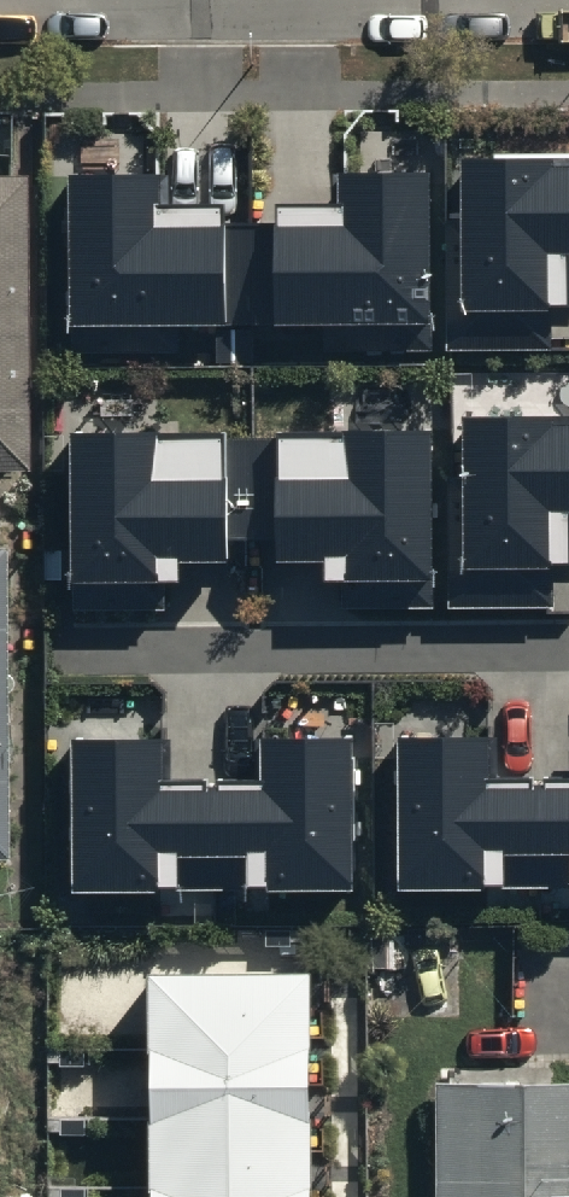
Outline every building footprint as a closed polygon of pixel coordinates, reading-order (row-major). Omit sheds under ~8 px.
[(468,161),(468,224),(450,224),(451,353),(553,352),(553,314),(568,314),(568,160),(468,161)] [(0,174),(0,471),(23,471),(23,174),(0,174)] [(157,179),(74,179),(75,355),(180,354),(180,331),(211,331),(211,370),(264,370),(263,337),(326,336),(326,355),(433,355),(432,176),(341,177),(341,209),(281,209),(282,232),(220,232),(220,212),(158,213),(157,179)] [(467,418),(467,484),(449,484),(450,612),(553,611),(553,572),(568,572),(568,417),(467,418)] [(71,436),(73,616),(165,615),(165,590),(181,590),(181,567),(225,567),(225,544),(282,543),(282,573),(329,573),(329,591),(340,591),(341,613),(440,612),(439,433),(71,436)] [(169,745),(75,746),(76,903),(356,900),(355,742),(264,743),(264,789),(169,790),(169,745)] [(396,748),(398,904),(568,903),(568,791),(490,792),(490,747),(396,748)] [(310,975),(152,976),(153,1196),(311,1196),(310,975)] [(425,1083),(425,1196),(568,1196),(568,1083),(425,1083)]
